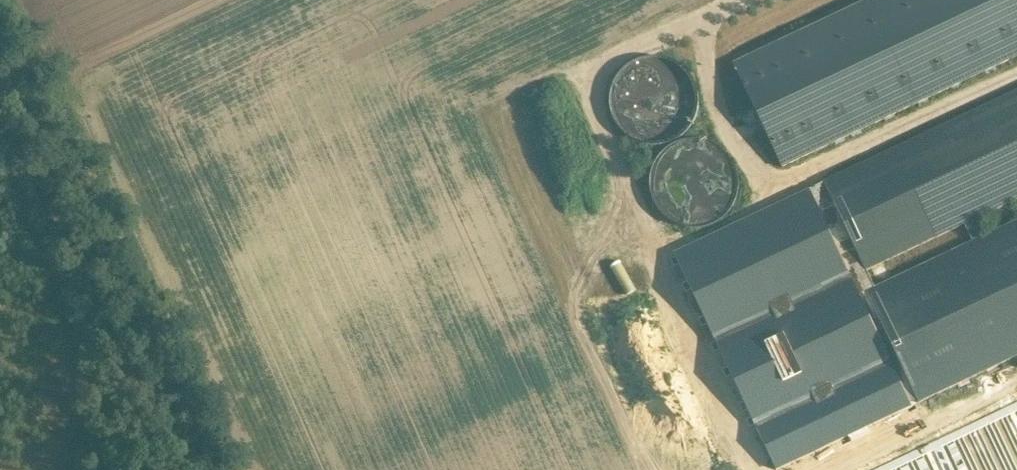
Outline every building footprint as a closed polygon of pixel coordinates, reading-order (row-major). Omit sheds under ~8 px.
[(734,63),(782,167),(1016,56),(1016,0),(868,0),(734,63)] [(658,142),(707,117),(673,49),(609,81),(638,139),(652,132),(658,142)] [(825,182),(867,270),(965,224),(971,221),(1016,200),(1016,92),(825,182)] [(658,178),(693,229),(747,192),(706,133),(676,154),(681,163),(658,178)] [(980,239),(971,221),(965,224),(974,242),(867,292),(919,402),(1016,356),(1016,222),(980,239)] [(936,439),(919,402),(910,407),(927,443),(870,469),(1016,469),(1016,400),(936,439)]
